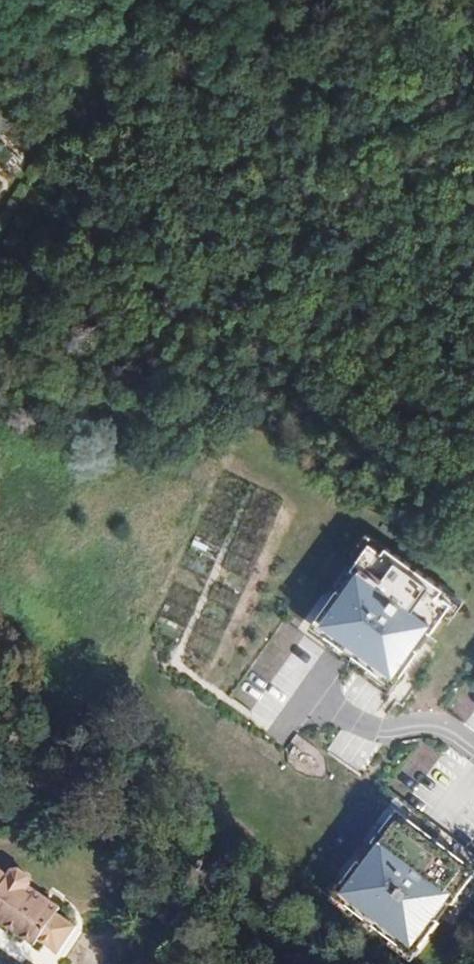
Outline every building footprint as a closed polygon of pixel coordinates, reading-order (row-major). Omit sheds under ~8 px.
[(19,139),(40,149),(43,144),(22,134),(19,139)] [(457,597),(375,538),(306,635),(327,650),(340,659),(360,674),(388,693),(392,688),(395,683),(413,658),(428,637),(457,597)] [(406,800),(334,894),(414,956),(444,916),(459,897),(473,877),(473,853),(446,832),(436,824),(426,816),(406,800)] [(34,945),(38,939),(58,953),(76,926),(56,914),(60,908),(29,886),(31,884),(30,877),(18,869),(11,870),(8,876),(0,871),(0,921),(34,945)]
